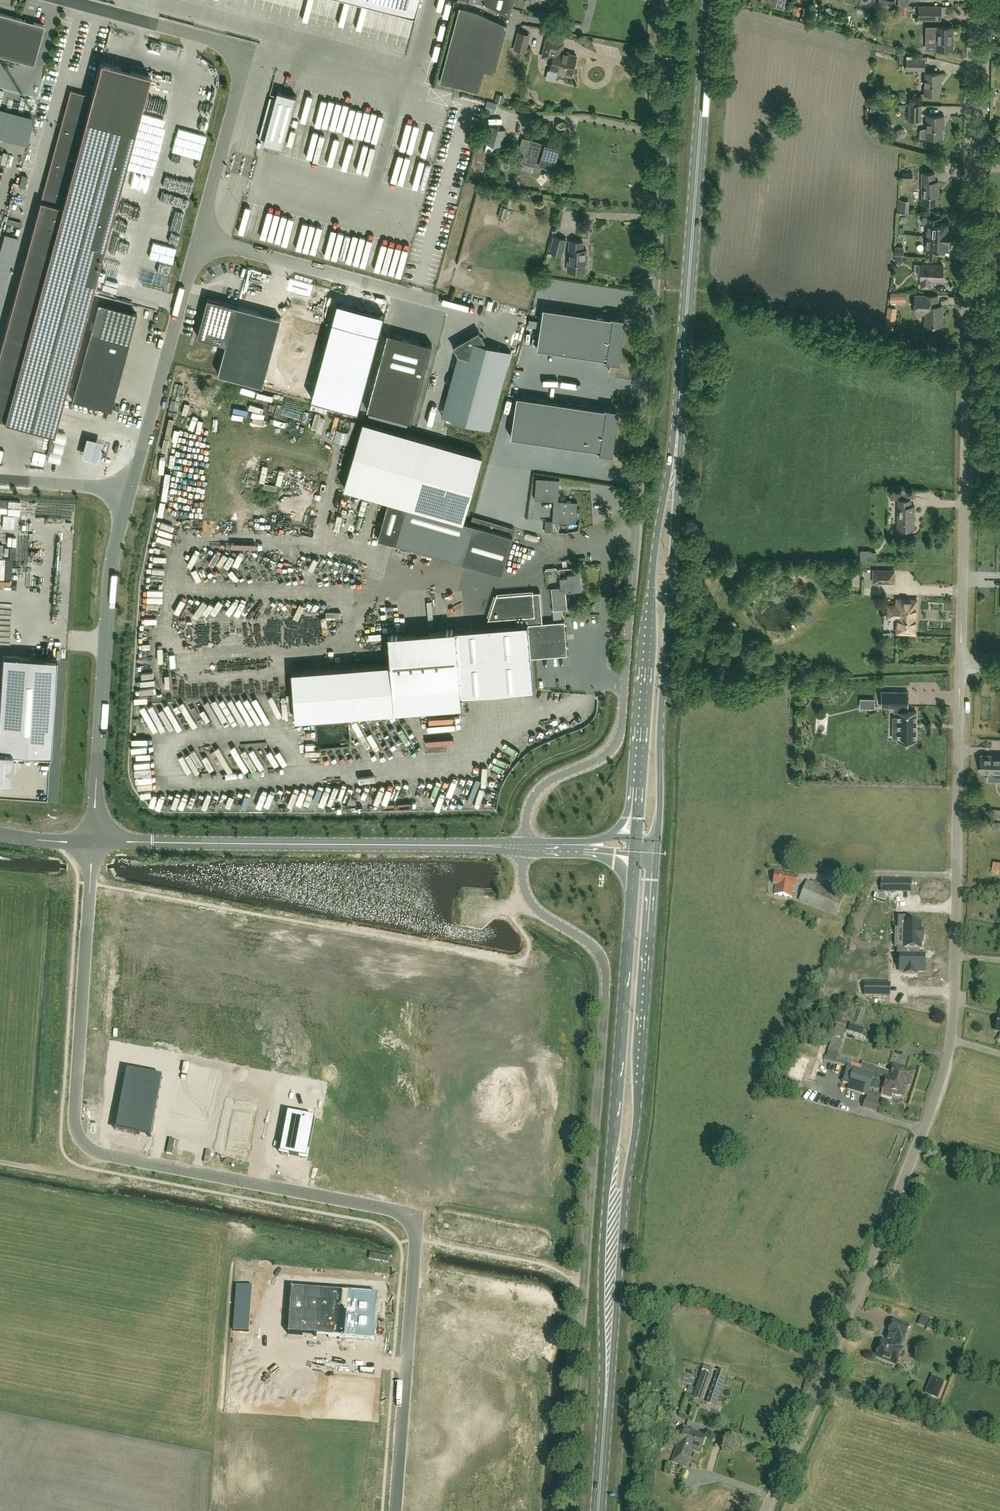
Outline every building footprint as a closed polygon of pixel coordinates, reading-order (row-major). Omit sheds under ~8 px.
[(416,16),(420,0),(356,0),(416,16)] [(481,2),(510,15),(514,0),(474,0),(481,2)] [(942,5),(919,5),(919,20),(942,20),(942,13),(942,6),(942,5)] [(460,7),(440,81),(478,91),(484,70),(494,72),(507,26),(478,12),(460,7)] [(0,13),(0,55),(33,64),(44,25),(0,13)] [(936,49),(952,49),(953,26),(936,26),(936,49)] [(525,50),(529,33),(518,30),(514,47),(525,50)] [(557,71),(571,75),(577,53),(568,51),(568,52),(560,50),(562,41),(564,42),(564,41),(547,37),(542,56),(553,58),(550,69),(557,71)] [(906,59),(906,69),(924,70),(925,60),(906,59)] [(92,95),(70,89),(0,350),(0,419),(53,433),(69,375),(134,132),(150,75),(101,61),(92,95)] [(398,72),(411,73),(412,63),(399,62),(398,72)] [(924,73),(924,93),(940,94),(940,81),(941,81),(941,73),(924,73)] [(276,98),(270,97),(259,137),(265,139),(264,142),(283,147),(296,96),(278,91),(276,98)] [(496,93),(493,101),(501,104),(504,96),(496,93)] [(493,113),(496,103),(486,100),(483,110),(493,113)] [(870,111),(886,113),(887,103),(871,102),(870,111)] [(908,120),(921,120),(921,104),(909,104),(908,120)] [(920,137),(942,137),(942,124),(944,124),(944,115),(927,115),(926,128),(922,128),(920,129),(920,137)] [(492,125),(486,143),(500,147),(505,129),(492,125)] [(524,161),(539,165),(540,163),(553,167),(558,148),(537,142),(530,140),(524,161)] [(13,164),(16,152),(5,149),(2,161),(13,164)] [(921,187),(922,187),(922,203),(937,203),(937,191),(938,191),(938,181),(934,181),(934,173),(922,172),(921,187)] [(498,216),(506,219),(509,208),(501,205),(498,216)] [(922,224),(927,224),(927,235),(950,236),(950,228),(949,228),(949,223),(940,222),(940,216),(922,216),(922,224)] [(0,246),(0,309),(17,232),(4,230),(0,246)] [(950,236),(927,235),(926,254),(939,254),(939,248),(948,249),(948,243),(949,243),(950,236)] [(561,254),(566,239),(554,236),(550,251),(561,254)] [(570,240),(567,270),(571,270),(572,272),(576,272),(578,271),(584,271),(585,264),(588,264),(588,258),(585,258),(586,250),(582,249),(583,241),(570,240)] [(903,255),(904,246),(895,246),(894,255),(903,255)] [(943,264),(921,264),(921,279),(922,279),(921,287),(931,287),(931,280),(943,280),(943,264)] [(926,325),(942,325),(942,305),(937,305),(937,295),(924,294),(924,295),(915,295),(914,313),(926,313),(926,325)] [(203,317),(205,318),(204,322),(201,321),(197,336),(226,344),(218,373),(263,385),(281,318),(236,306),(237,305),(209,298),(208,298),(207,298),(203,316),(203,317)] [(90,331),(71,399),(110,409),(129,341),(136,312),(98,302),(90,331)] [(331,322),(311,399),(358,412),(384,314),(341,303),(340,303),(339,303),(338,303),(337,303),(337,304),(336,304),(336,305),(332,322),(331,322)] [(897,308),(887,306),(885,324),(894,326),(897,308)] [(543,307),(537,348),(618,360),(624,319),(543,307)] [(479,331),(453,346),(458,355),(442,415),(490,428),(511,351),(487,345),(479,331)] [(388,332),(367,409),(411,421),(432,344),(423,341),(420,351),(387,342),(389,333),(388,332)] [(554,358),(554,379),(570,379),(571,358),(554,358)] [(517,396),(511,437),(611,452),(617,411),(517,396)] [(243,427),(256,429),(257,423),(244,421),(243,427)] [(404,504),(463,521),(482,455),(363,421),(344,487),(389,500),(378,537),(393,542),(404,504)] [(85,436),(80,455),(96,459),(101,440),(85,436)] [(160,454),(171,456),(173,445),(162,443),(160,454)] [(187,469),(198,472),(200,465),(185,462),(180,482),(184,483),(187,469)] [(322,491),(327,493),(331,478),(327,476),(322,491)] [(535,499),(554,500),(552,531),(559,531),(559,521),(576,522),(577,502),(558,500),(559,479),(536,478),(535,499)] [(911,499),(898,499),(897,528),(913,528),(914,514),(915,505),(910,505),(911,499)] [(393,542),(502,573),(513,535),(500,531),(502,524),(473,516),(471,523),(463,521),(404,504),(393,542)] [(860,550),(860,561),(876,561),(876,552),(871,551),(871,550),(860,550)] [(190,551),(185,560),(188,562),(194,553),(190,551)] [(331,572),(339,559),(334,555),(325,568),(331,572)] [(288,558),(283,567),(290,571),(296,562),(288,558)] [(338,571),(346,575),(352,564),(344,560),(338,571)] [(554,609),(565,607),(563,590),(582,588),(580,571),(572,572),(571,566),(559,568),(561,587),(551,588),(554,609)] [(874,570),(874,582),(893,582),(894,570),(874,570)] [(391,663),(292,670),(295,718),(395,711),(395,710),(461,705),(460,695),(533,690),(531,663),(531,657),(567,654),(565,654),(564,643),(566,643),(564,643),(563,632),(565,632),(565,631),(563,631),(563,621),(565,621),(564,620),(542,622),(540,591),(533,592),(533,590),(497,592),(488,619),(489,627),(389,634),(391,663)] [(449,601),(454,608),(466,599),(461,592),(449,601)] [(917,599),(897,599),(897,607),(894,607),(894,616),(896,616),(896,630),(899,630),(899,632),(912,633),(912,631),(915,631),(916,611),(917,611),(917,610),(917,599)] [(281,614),(291,617),(294,606),(284,603),(281,614)] [(10,780),(11,752),(50,755),(56,659),(3,656),(0,706),(0,780),(10,780)] [(898,712),(898,740),(916,740),(916,712),(904,711),(904,706),(908,706),(908,692),(881,692),(881,706),(894,706),(894,712),(898,712)] [(981,755),(980,771),(988,772),(987,780),(999,780),(999,773),(999,756),(981,755)] [(991,817),(999,818),(999,810),(992,809),(991,817)] [(993,860),(992,869),(999,870),(999,861),(993,860)] [(797,888),(799,877),(775,873),(773,884),(776,885),(775,894),(792,897),(794,887),(797,888)] [(903,888),(904,883),(896,882),(896,880),(882,879),(881,892),(896,892),(896,887),(903,888)] [(799,900),(836,915),(844,897),(807,881),(799,900)] [(898,917),(898,929),(904,929),(903,948),(903,949),(918,949),(920,949),(921,942),(923,942),(923,930),(921,930),(921,923),(910,923),(910,917),(898,917)] [(925,970),(925,955),(918,955),(918,949),(903,949),(903,948),(897,948),(897,956),(900,956),(900,972),(904,972),(904,975),(917,975),(917,970),(925,970)] [(881,996),(881,984),(865,984),(865,996),(881,996)] [(800,995),(794,1004),(791,1010),(795,1013),(804,997),(800,995)] [(157,1029),(158,1022),(129,1021),(128,1028),(157,1029)] [(831,1041),(825,1061),(835,1064),(836,1059),(841,1044),(846,1029),(844,1029),(846,1025),(837,1022),(831,1041)] [(806,1074),(813,1060),(802,1055),(795,1068),(806,1074)] [(836,1059),(835,1064),(848,1068),(847,1069),(850,1069),(852,1063),(836,1059)] [(877,1067),(862,1063),(860,1072),(874,1077),(877,1067)] [(886,1077),(882,1090),(895,1094),(896,1096),(899,1097),(901,1096),(904,1097),(908,1084),(911,1085),(915,1072),(893,1066),(889,1078),(886,1077)] [(850,1069),(847,1069),(843,1083),(849,1085),(848,1090),(868,1096),(874,1077),(860,1072),(850,1069)] [(184,1071),(176,1111),(206,1116),(213,1077),(184,1071)] [(119,1112),(116,1132),(135,1135),(151,1138),(163,1078),(128,1072),(120,1112),(119,1112)] [(878,1104),(866,1100),(864,1108),(878,1112),(880,1104),(878,1104)] [(231,1107),(222,1154),(246,1159),(255,1112),(231,1107)] [(288,1114),(280,1155),(307,1160),(315,1119),(288,1114)] [(250,1333),(254,1287),(236,1285),(233,1332),(250,1333)] [(290,1289),(287,1334),(373,1341),(377,1295),(290,1289)] [(882,1341),(876,1357),(897,1365),(903,1349),(899,1348),(903,1339),(904,1340),(909,1327),(894,1320),(888,1333),(890,1334),(886,1342),(882,1341)] [(927,1331),(934,1334),(938,1324),(931,1321),(927,1331)] [(702,1402),(713,1369),(705,1366),(693,1399),(702,1402)] [(718,1371),(707,1403),(716,1407),(728,1374),(718,1371)] [(934,1378),(927,1394),(937,1398),(944,1382),(934,1378)] [(332,1380),(329,1420),(369,1423),(372,1383),(332,1380)] [(701,1453),(707,1436),(683,1427),(677,1445),(672,1462),(687,1468),(693,1451),(701,1453)]
